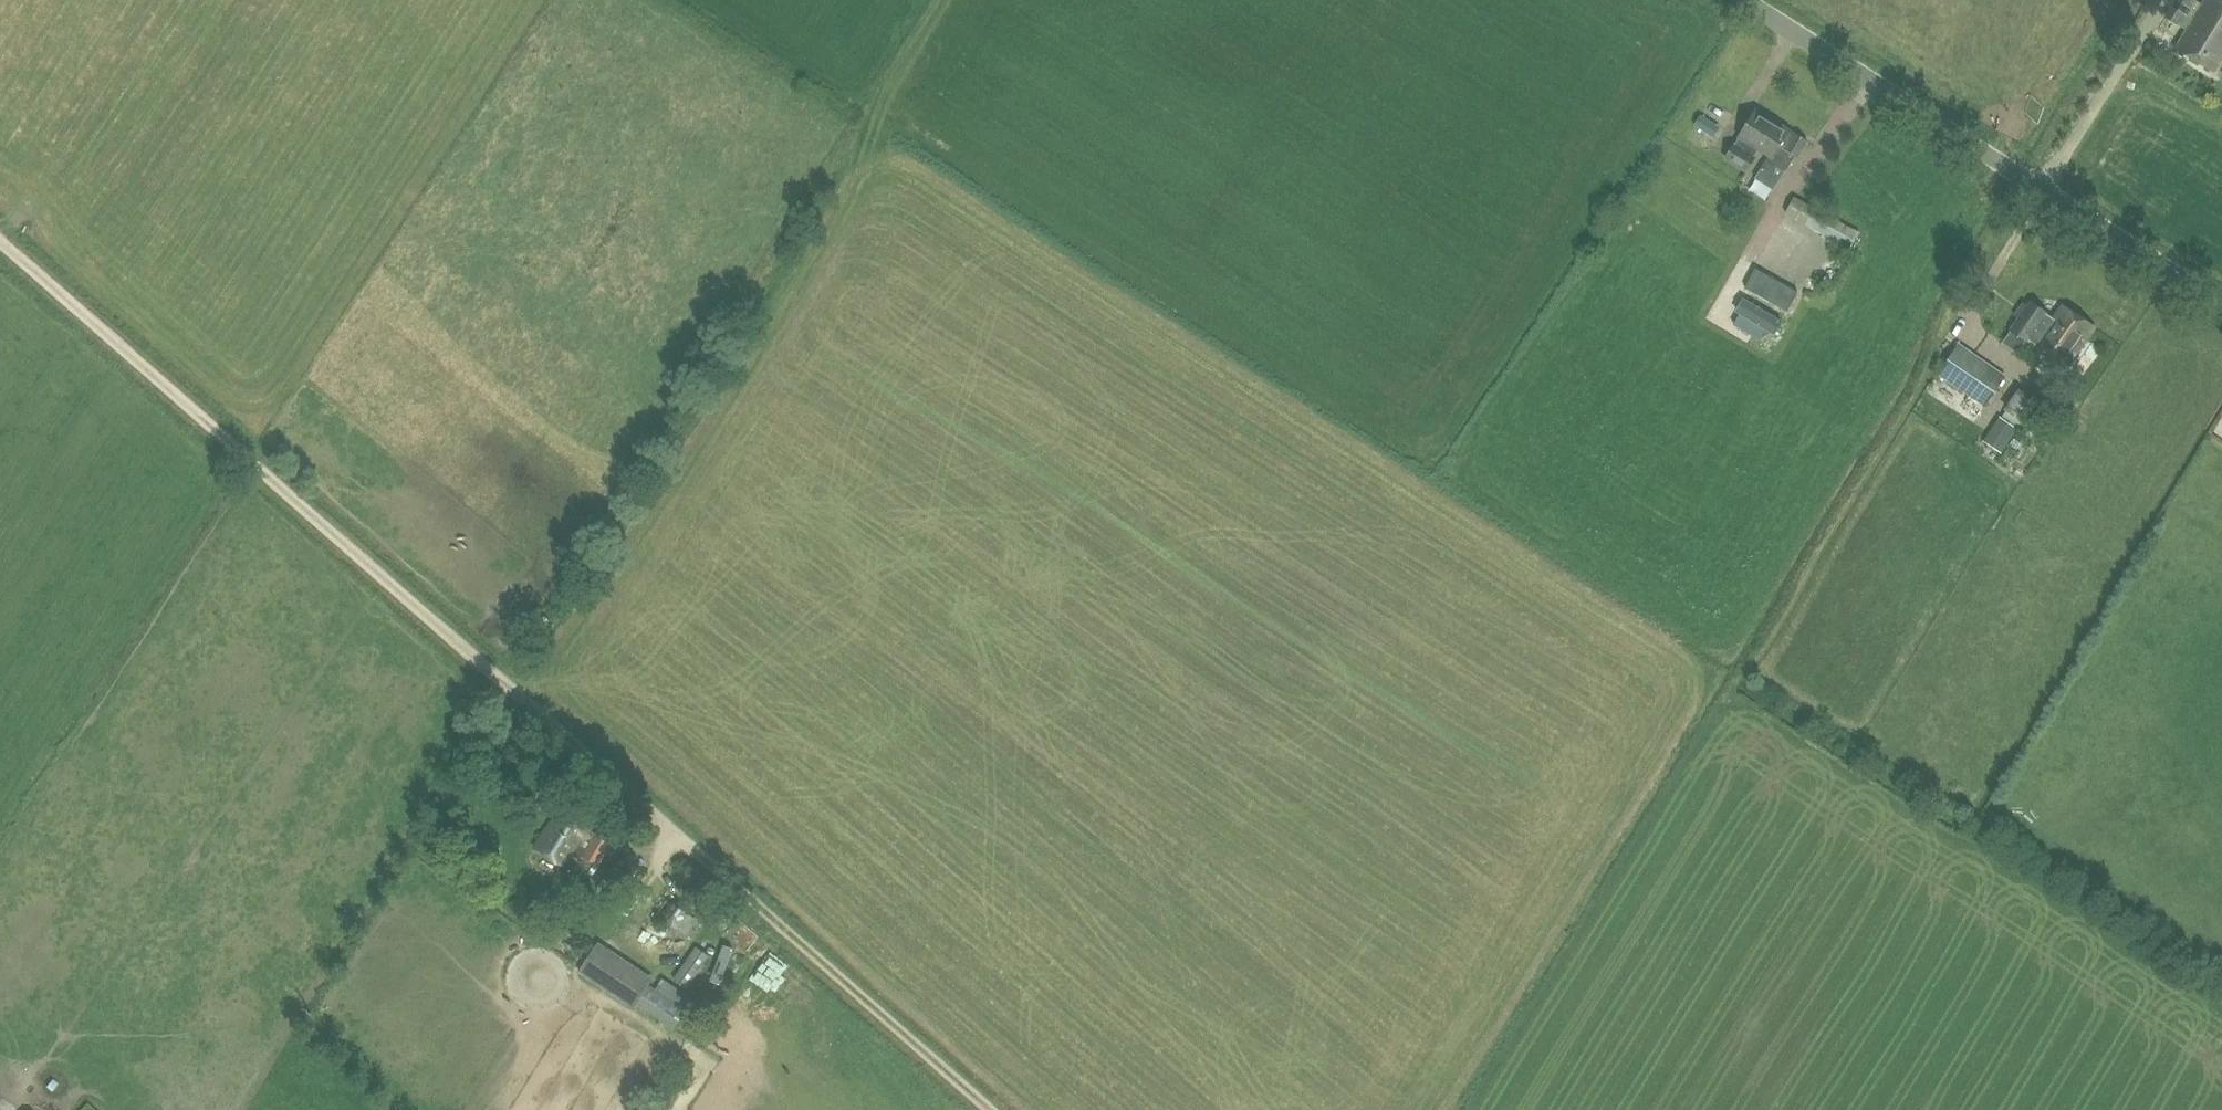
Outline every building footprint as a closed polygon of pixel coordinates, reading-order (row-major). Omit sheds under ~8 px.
[(2186,29),(2175,46),(2214,70),(2221,57),(2221,3),(2217,0),(2203,0),(2202,2),(2198,0),(2173,0),(2164,15),(2186,29)] [(1687,126),(1709,134),(1716,113),(1694,106),(1687,126)] [(1734,142),(1724,158),(1747,172),(1757,156),(1755,154),(1759,148),(1769,155),(1763,165),(1772,171),(1777,164),(1785,169),(1794,155),(1797,157),(1808,140),(1756,107),(1738,135),(1740,136),(1736,143),(1734,142)] [(1795,196),(1786,213),(1850,248),(1860,231),(1795,196)] [(1769,228),(1749,266),(1767,275),(1787,237),(1769,228)] [(2019,319),(2011,330),(2027,341),(2029,338),(2036,343),(2035,344),(2066,365),(2093,326),(2062,304),(2053,317),(2030,302),(2028,305),(2019,319)] [(1936,373),(1984,406),(2007,374),(1958,341),(1936,373)] [(2019,387),(2004,407),(2024,422),(2038,401),(2019,387)] [(578,861),(583,855),(598,865),(612,843),(595,832),(591,829),(560,809),(536,847),(567,867),(573,857),(578,861)] [(661,921),(676,933),(690,912),(673,903),(661,921)] [(672,1029),(692,997),(661,977),(655,986),(598,949),(585,972),(672,1029)]
